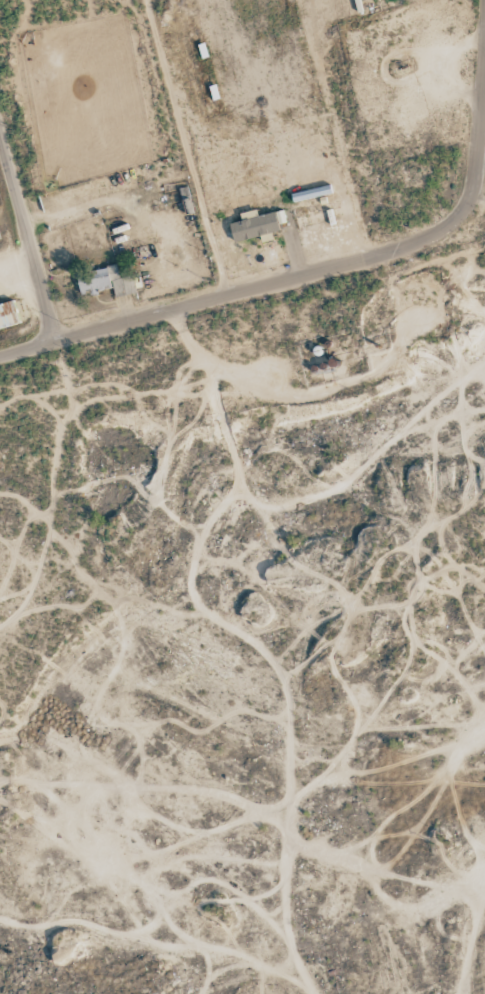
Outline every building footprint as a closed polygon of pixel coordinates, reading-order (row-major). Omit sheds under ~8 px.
[(265,236),(265,235),(279,232),(277,224),(285,222),(283,211),(257,216),(256,210),(239,213),(241,221),(229,223),(233,242),(265,236)] [(115,297),(135,293),(131,276),(119,278),(117,266),(76,274),(80,296),(113,289),(115,297)] [(20,324),(13,301),(0,304),(0,329),(20,324)]
